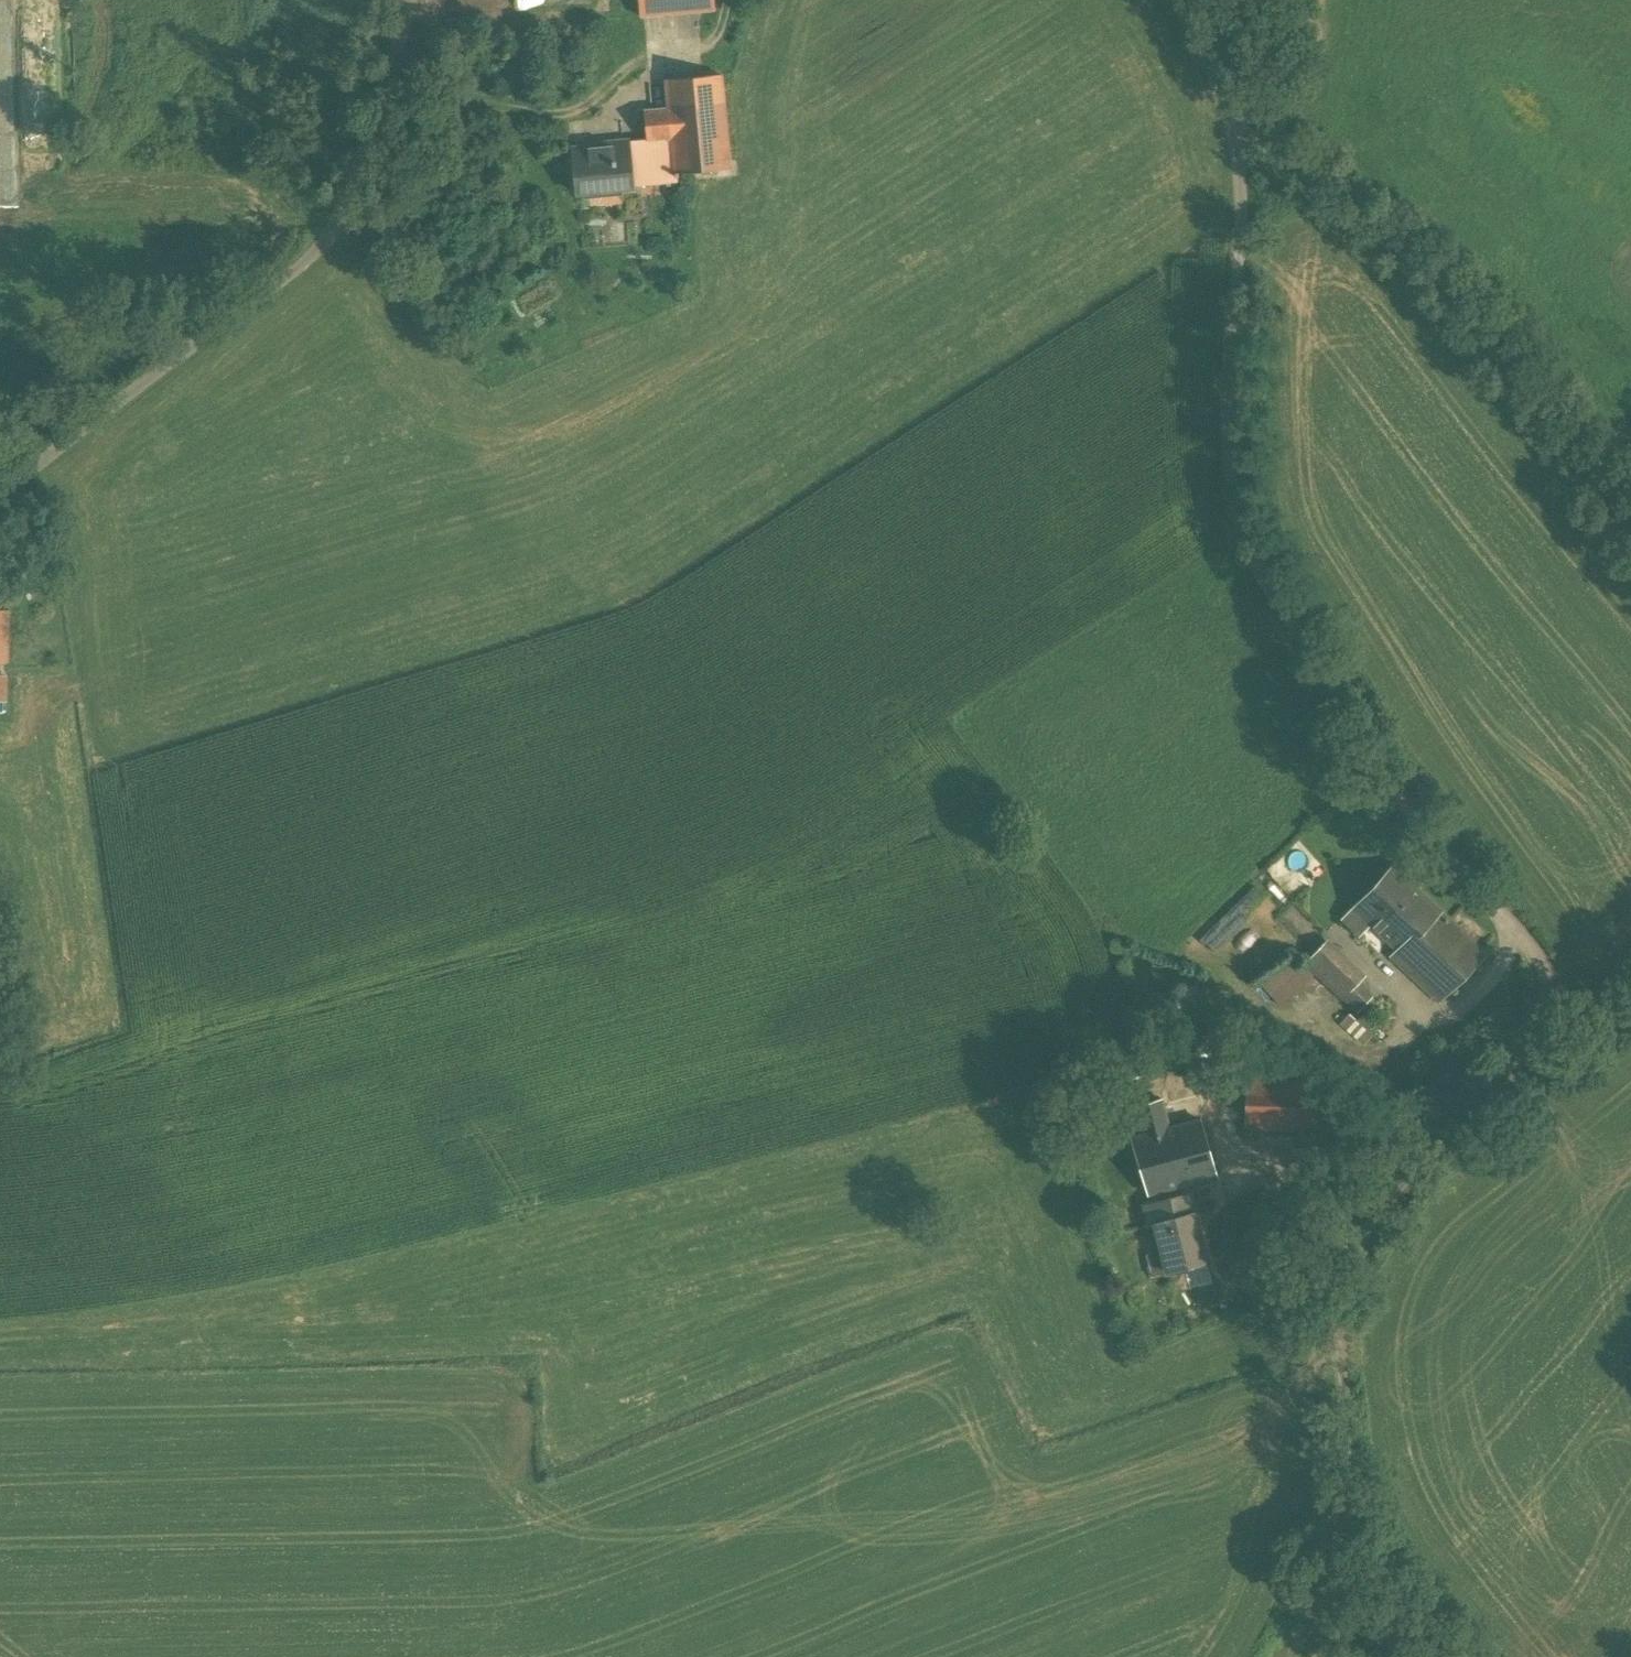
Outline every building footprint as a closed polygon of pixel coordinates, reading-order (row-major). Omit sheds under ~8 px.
[(641,22),(716,14),(714,0),(639,0),(641,22)] [(730,77),(666,84),(670,118),(648,120),(651,148),(635,150),(638,187),(740,177),(730,77)] [(575,143),(579,206),(639,202),(638,187),(635,150),(635,139),(575,143)] [(1439,910),(1392,866),(1354,907),(1398,949),(1401,952),(1440,911),(1439,910)] [(1440,911),(1401,952),(1398,949),(1394,954),(1393,954),(1391,956),(1393,958),(1394,957),(1437,998),(1436,998),(1438,1000),(1440,998),(1484,954),(1486,952),(1484,951),(1440,910),(1439,910),(1440,911)] [(1357,983),(1319,947),(1305,962),(1343,998),(1357,983)] [(1326,1084),(1247,1081),(1246,1127),(1324,1130),(1326,1084)] [(1161,1099),(1135,1106),(1143,1135),(1169,1128),(1161,1099)] [(1143,1135),(1131,1138),(1146,1192),(1147,1193),(1186,1183),(1216,1175),(1201,1120),(1169,1128),(1143,1135)] [(1186,1183),(1147,1193),(1146,1192),(1141,1193),(1150,1225),(1155,1224),(1154,1222),(1193,1212),(1186,1183)] [(1193,1212),(1154,1222),(1155,1224),(1168,1272),(1190,1266),(1206,1261),(1201,1240),(1199,1241),(1192,1214),(1194,1213),(1193,1212)]
